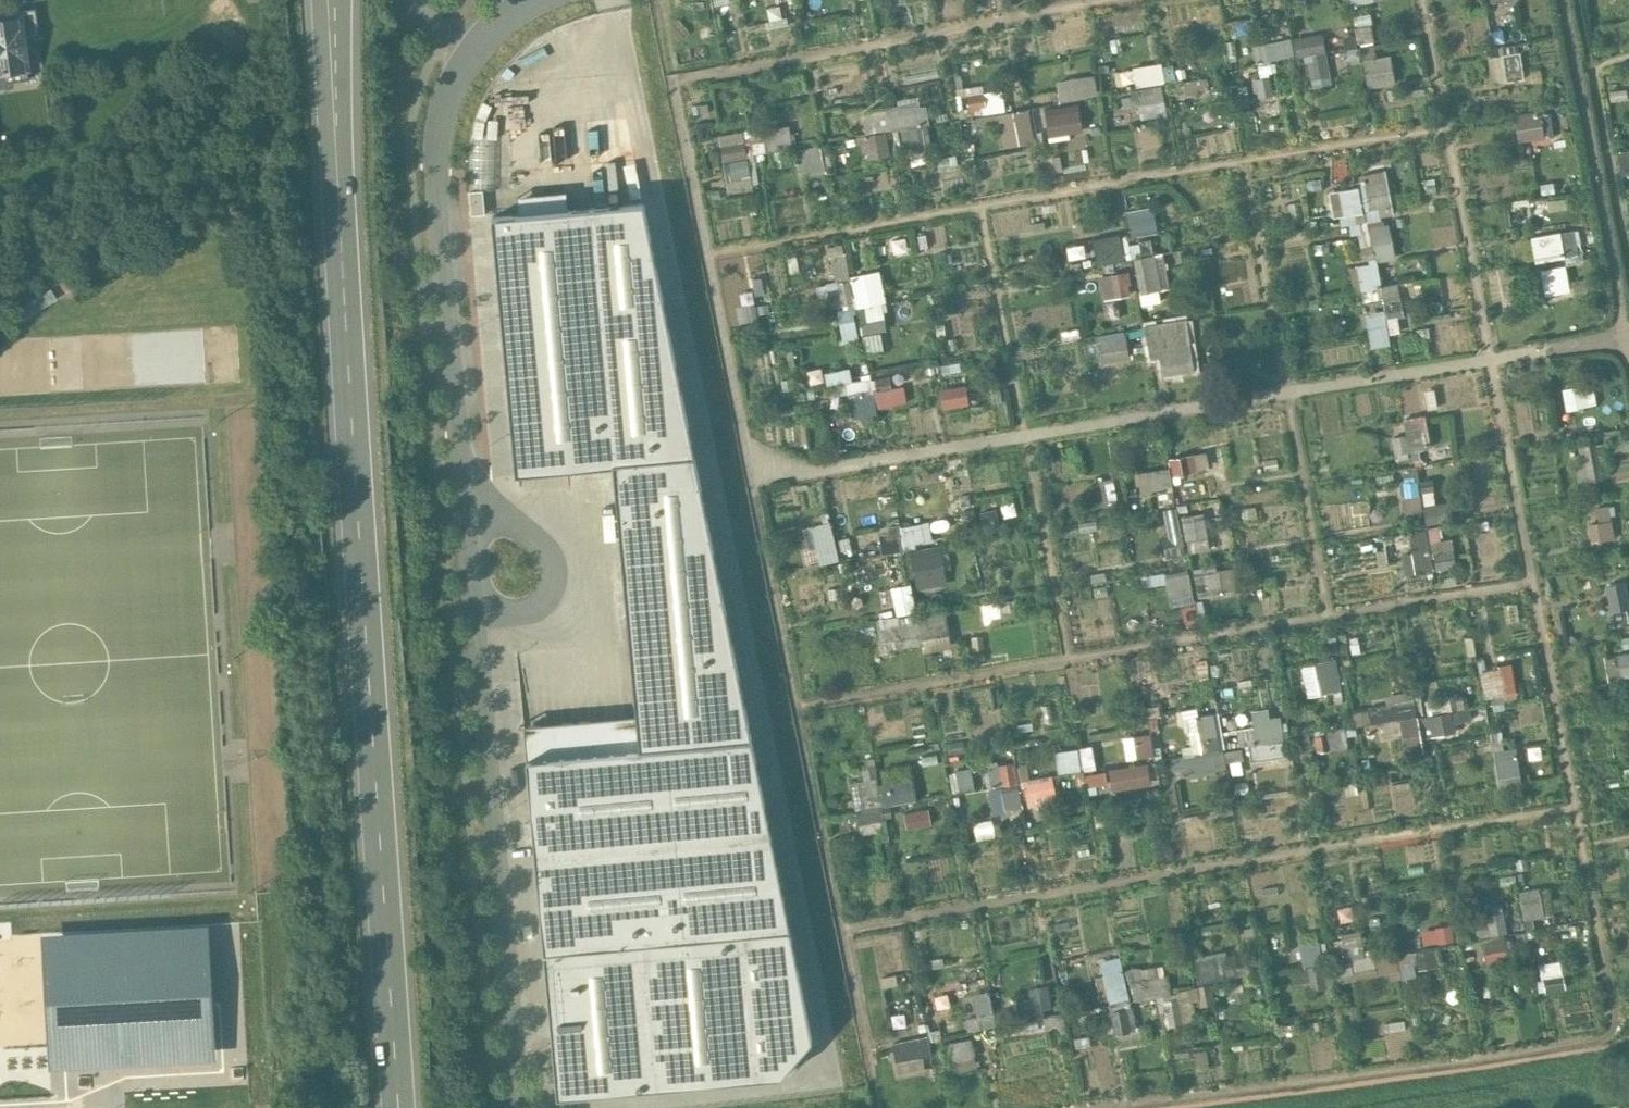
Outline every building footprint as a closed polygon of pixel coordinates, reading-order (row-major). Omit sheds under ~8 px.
[(0,23),(0,71),(2,71),(3,80),(26,77),(18,20),(0,23)] [(1359,27),(1361,43),(1377,41),(1376,25),(1359,27)] [(1328,32),(1297,38),(1301,56),(1309,54),(1314,78),(1336,74),(1328,32)] [(1258,59),(1297,56),(1296,38),(1256,41),(1258,59)] [(1525,51),(1493,55),(1496,82),(1528,79),(1525,51)] [(1369,58),(1373,86),(1400,82),(1396,54),(1369,58)] [(1106,72),(1110,91),(1170,80),(1167,61),(1106,72)] [(1059,79),(1063,100),(1102,93),(1098,72),(1059,79)] [(1259,77),(1261,97),(1276,95),(1275,76),(1259,77)] [(1009,111),(1008,89),(987,90),(987,85),(961,86),(962,113),(1009,111)] [(1170,114),(1170,86),(1131,86),(1131,106),(1144,106),(1144,114),(1170,114)] [(1047,109),(1052,136),(1088,130),(1083,103),(1047,109)] [(869,106),(870,128),(932,125),(931,104),(869,106)] [(1034,109),(1005,111),(1008,144),(1037,141),(1034,109)] [(1554,112),(1519,114),(1520,140),(1556,138),(1554,112)] [(768,127),(771,149),(794,146),(792,124),(768,127)] [(928,146),(927,126),(916,127),(917,147),(928,146)] [(723,133),(725,150),(753,147),(751,131),(723,133)] [(892,132),(870,133),(872,156),(893,155),(892,132)] [(825,144),(801,147),(804,172),(828,170),(825,144)] [(731,186),(758,183),(755,157),(728,160),(731,186)] [(1368,197),(1371,219),(1398,216),(1392,169),(1372,172),(1375,196),(1368,197)] [(1362,233),(1366,260),(1400,255),(1395,223),(1371,228),(1363,185),(1337,190),(1345,236),(1362,233)] [(572,194),(526,196),(527,212),(573,210),(572,194)] [(512,476),(610,467),(691,458),(642,204),(488,220),(512,476)] [(1135,234),(1164,231),(1161,204),(1132,208),(1135,234)] [(1582,230),(1538,233),(1540,259),(1584,256),(1582,230)] [(1123,232),(1096,240),(1103,264),(1130,256),(1123,232)] [(838,278),(852,275),(845,245),(831,248),(838,278)] [(1173,287),(1167,252),(1138,257),(1144,291),(1173,287)] [(1359,290),(1387,283),(1381,259),(1353,267),(1359,290)] [(1572,264),(1549,266),(1551,293),(1574,292),(1572,264)] [(869,351),(887,348),(884,330),(893,329),(883,269),(857,274),(866,321),(864,321),(869,351)] [(1103,274),(1108,299),(1137,294),(1133,270),(1103,274)] [(1386,283),(1387,300),(1404,299),(1403,283),(1386,283)] [(863,338),(858,308),(842,311),(847,340),(863,338)] [(1371,310),(1373,345),(1392,345),(1391,309),(1371,310)] [(1392,332),(1407,332),(1407,310),(1392,310),(1392,332)] [(1189,317),(1151,324),(1162,376),(1200,368),(1189,317)] [(1104,350),(1133,347),(1131,331),(1102,334),(1104,350)] [(1105,352),(1106,362),(1136,358),(1134,348),(1105,352)] [(829,370),(831,382),(856,380),(854,367),(829,370)] [(881,413),(876,377),(852,380),(856,416),(881,413)] [(880,406),(911,402),(908,383),(878,386),(880,406)] [(944,387),(947,407),(976,403),(973,383),(944,387)] [(1587,385),(1566,387),(1568,407),(1589,405),(1587,385)] [(1407,418),(1411,432),(1394,436),(1399,454),(1435,445),(1427,413),(1407,418)] [(1583,445),(1588,481),(1601,479),(1596,443),(1583,445)] [(1173,456),(1175,474),(1215,469),(1213,451),(1173,456)] [(634,719),(637,755),(755,742),(691,458),(610,467),(634,719)] [(1174,467),(1141,471),(1143,491),(1176,487),(1174,467)] [(1403,470),(1410,506),(1427,503),(1420,467),(1403,470)] [(1431,521),(1449,522),(1450,503),(1432,502),(1431,521)] [(1173,552),(1185,550),(1180,507),(1168,508),(1173,552)] [(1210,512),(1185,516),(1188,539),(1214,535),(1210,512)] [(1593,539),(1619,538),(1618,520),(1592,522),(1593,539)] [(807,544),(821,543),(823,561),(841,560),(838,522),(806,524),(807,544)] [(935,522),(906,523),(907,546),(936,545),(935,522)] [(884,551),(906,549),(904,524),(892,525),(893,535),(883,535),(884,551)] [(1416,550),(1405,552),(1408,573),(1461,567),(1458,537),(1446,538),(1444,526),(1414,530),(1416,550)] [(804,546),(806,564),(821,563),(819,545),(804,546)] [(918,548),(920,586),(950,585),(948,547),(918,548)] [(1202,595),(1241,590),(1238,569),(1199,574),(1202,595)] [(1173,604),(1198,602),(1196,571),(1172,573),(1173,604)] [(1613,610),(1628,608),(1628,581),(1610,583),(1613,610)] [(914,582),(894,587),(901,615),(921,610),(914,582)] [(930,634),(951,633),(950,613),(886,616),(886,641),(930,639),(930,634)] [(932,650),(957,646),(955,633),(930,637),(932,650)] [(1611,653),(1612,682),(1628,681),(1628,652),(1611,653)] [(1305,663),(1310,695),(1346,690),(1341,657),(1305,663)] [(1490,699),(1522,693),(1516,662),(1484,669),(1490,699)] [(1417,689),(1389,694),(1390,704),(1356,709),(1359,726),(1422,716),(1417,689)] [(1430,714),(1456,710),(1458,721),(1473,719),(1469,693),(1428,699),(1430,714)] [(1285,714),(1275,716),(1273,706),(1255,709),(1258,725),(1241,728),(1244,746),(1252,744),(1255,761),(1292,754),(1285,714)] [(1229,750),(1222,711),(1202,715),(1200,707),(1185,710),(1193,749),(1175,752),(1179,770),(1192,767),(1193,774),(1247,763),(1244,747),(1229,750)] [(1431,737),(1460,729),(1455,711),(1426,718),(1431,737)] [(526,765),(637,755),(634,719),(523,729),(526,765)] [(1349,747),(1348,728),(1330,729),(1331,748),(1349,747)] [(1128,735),(1130,757),(1158,755),(1156,733),(1128,735)] [(637,755),(526,765),(558,1101),(780,1083),(816,1047),(755,742),(637,755)] [(1098,746),(1057,748),(1058,770),(1099,768),(1098,746)] [(1521,746),(1499,749),(1502,777),(1524,774),(1521,746)] [(857,808),(920,799),(917,777),(882,782),(878,756),(850,760),(857,808)] [(991,787),(1021,784),(1019,762),(989,765),(991,787)] [(1156,765),(1089,769),(1090,791),(1157,787),(1156,765)] [(976,767),(953,770),(956,790),(978,788),(976,767)] [(1025,779),(1027,791),(1055,786),(1053,774),(1025,779)] [(990,794),(995,811),(1027,802),(1022,785),(990,794)] [(864,830),(887,827),(884,805),(861,808),(864,830)] [(911,826),(934,823),(932,807),(908,810),(911,826)] [(1544,886),(1548,914),(1557,912),(1552,885),(1544,886)] [(1525,918),(1546,915),(1543,887),(1522,889),(1525,918)] [(1484,907),(1486,933),(1509,931),(1507,905),(1484,907)] [(1347,952),(1364,951),(1363,933),(1346,934),(1347,952)] [(1305,941),(1307,962),(1325,961),(1324,940),(1305,941)] [(1197,956),(1202,980),(1230,974),(1225,950),(1197,956)] [(1443,950),(1382,954),(1383,971),(1444,968),(1443,950)] [(1101,975),(1104,1000),(1131,997),(1126,956),(1106,958),(1108,974),(1101,975)] [(1545,962),(1548,988),(1568,986),(1565,960),(1545,962)] [(1166,961),(1130,969),(1137,1001),(1173,992),(1166,961)] [(1213,982),(1179,989),(1181,997),(1168,999),(1173,1025),(1198,1019),(1196,1009),(1217,1005),(1213,982)] [(1052,985),(1036,985),(1037,1016),(1053,1015),(1052,985)] [(971,1017),(972,1028),(1000,1025),(996,990),(978,992),(980,1016),(971,1017)] [(1232,1011),(1252,1011),(1252,993),(1232,993),(1232,1011)] [(1136,1006),(1114,1010),(1118,1034),(1140,1030),(1136,1006)] [(896,1040),(902,1073),(928,1069),(926,1054),(934,1053),(931,1035),(896,1040)] [(976,1039),(949,1040),(950,1056),(977,1054),(976,1039)]
